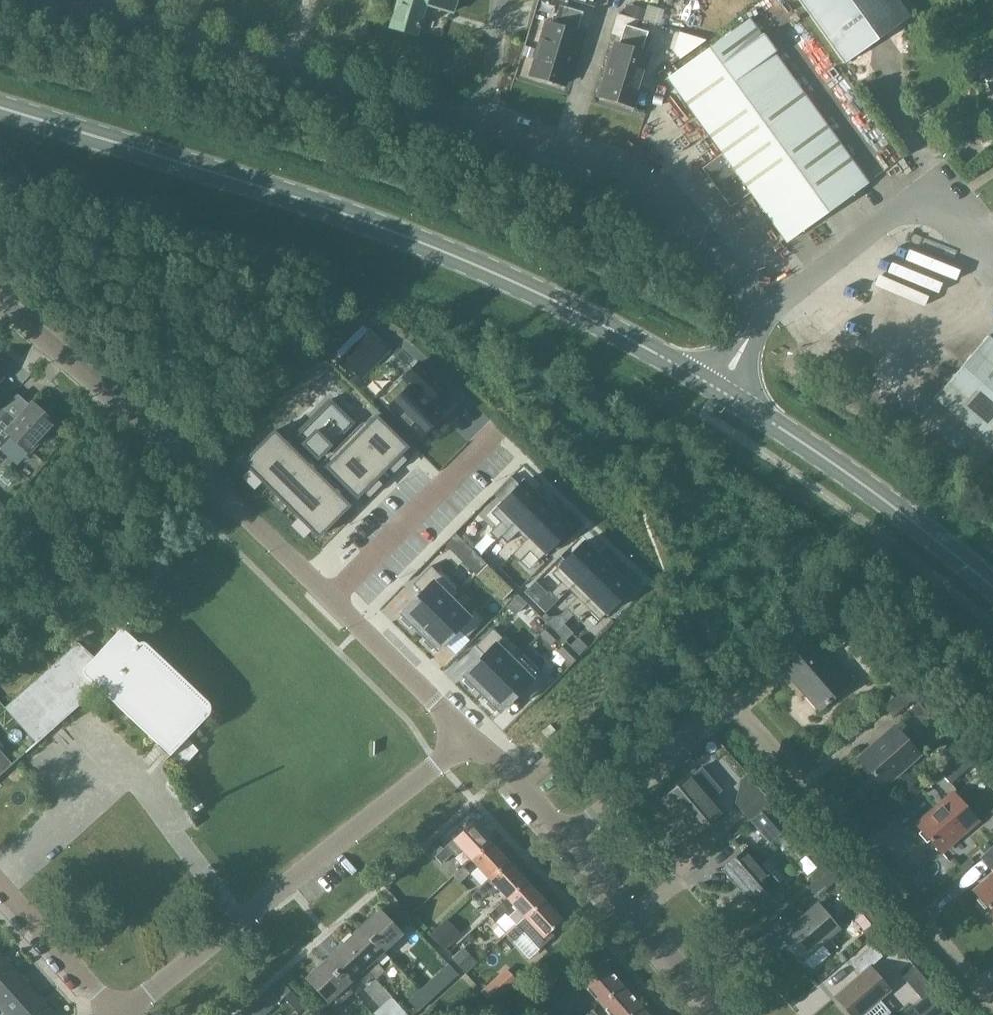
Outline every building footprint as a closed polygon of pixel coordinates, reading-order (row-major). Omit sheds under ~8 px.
[(455,0),(398,0),(390,27),(417,35),(426,4),(452,12),(455,0)] [(659,18),(698,30),(707,0),(665,0),(659,18)] [(911,16),(900,0),(799,0),(844,63),(911,16)] [(548,22),(532,76),(562,85),(579,31),(577,31),(583,12),(560,5),(554,24),(548,22)] [(942,19),(953,29),(964,19),(953,8),(942,19)] [(750,20),(669,78),(786,241),(867,183),(750,20)] [(617,43),(601,97),(631,106),(648,52),(642,51),(648,32),(625,25),(619,44),(617,43)] [(981,70),(989,81),(991,96),(989,97),(992,102),(992,61),(981,70)] [(750,193),(722,154),(703,168),(732,207),(750,193)] [(894,246),(889,257),(940,280),(944,269),(894,246)] [(879,288),(882,277),(862,270),(859,281),(879,288)] [(389,350),(368,330),(341,357),(350,366),(363,352),(375,364),(389,350)] [(988,335),(934,397),(992,449),(992,340),(988,335)] [(418,363),(383,398),(421,436),(441,416),(422,397),(437,382),(418,363)] [(329,400),(293,436),(317,459),(352,423),(329,400)] [(56,423),(32,402),(14,421),(6,413),(0,419),(0,448),(0,449),(11,437),(29,453),(56,423)] [(375,416),(325,467),(356,498),(406,447),(375,416)] [(273,431),(242,462),(318,537),(348,506),(273,431)] [(486,476),(466,495),(473,502),(493,483),(486,476)] [(500,522),(489,533),(497,540),(511,526),(510,525),(539,497),(523,481),(491,513),(500,522)] [(519,534),(508,544),(515,551),(554,512),(539,497),(510,525),(511,526),(519,534)] [(515,551),(511,554),(518,561),(529,551),(538,560),(570,528),(554,512),(515,551)] [(561,582),(550,593),(557,600),(568,589),(599,557),(584,541),(552,573),(561,582)] [(576,597),(565,608),(572,615),(615,572),(599,557),(568,589),(576,597)] [(403,616),(400,619),(409,628),(412,624),(419,631),(451,599),(433,582),(439,576),(430,566),(412,584),(421,592),(400,613),(403,616)] [(615,572),(572,615),(579,622),(590,611),(599,620),(631,588),(615,572)] [(451,599),(419,631),(426,638),(422,641),(431,650),(435,647),(437,650),(458,629),(466,637),(484,620),(474,610),(468,616),(451,599)] [(80,643),(4,708),(37,744),(101,689),(158,744),(159,741),(172,752),(170,753),(184,765),(183,766),(185,767),(199,751),(198,750),(197,751),(187,739),(208,717),(211,711),(212,706),(206,699),(150,646),(142,641),(139,644),(124,630),(130,624),(128,623),(94,658),(80,644),(81,644),(80,643)] [(466,678),(462,681),(471,690),(474,686),(481,693),(513,661),(512,660),(496,644),(502,637),(492,628),(475,646),(483,654),(463,675),(466,678)] [(819,709),(847,684),(808,639),(778,666),(790,679),(791,678),(819,709)] [(513,661),(481,693),(488,700),(485,703),(494,712),(497,709),(500,711),(520,691),(529,699),(547,681),(519,654),(512,660),(513,661)] [(892,717),(913,699),(904,689),(904,688),(883,707),(892,717)] [(555,729),(550,723),(542,730),(547,736),(555,729)] [(883,786),(919,755),(894,726),(858,757),(883,786)] [(12,766),(11,765),(0,753),(0,776),(12,766)] [(949,784),(970,765),(961,755),(940,773),(949,784)] [(700,767),(662,800),(693,836),(722,811),(711,798),(719,790),(700,767)] [(738,806),(749,820),(771,802),(759,788),(738,806)] [(941,853),(977,821),(952,793),(916,824),(941,853)] [(749,820),(766,839),(788,821),(771,802),(749,820)] [(453,840),(435,857),(442,864),(452,855),(456,855),(462,850),(471,860),(490,842),(472,822),(453,840)] [(489,879),(508,861),(490,842),(471,860),(489,879)] [(760,851),(755,856),(748,848),(723,869),(754,905),(785,879),(760,851)] [(507,898),(526,881),(508,861),(489,879),(471,896),(478,903),(488,893),(491,896),(498,889),(507,898)] [(460,883),(470,873),(464,866),(453,876),(460,883)] [(816,897),(838,878),(828,868),(807,887),(816,897)] [(974,890),(992,913),(992,873),(974,890)] [(525,917),(545,900),(526,881),(507,898),(489,915),(496,922),(506,913),(509,916),(517,909),(525,917)] [(525,917),(507,934),(514,941),(523,932),(539,949),(554,935),(550,931),(562,919),(545,900),(525,917)] [(804,959),(838,929),(817,904),(781,936),(809,968),(810,967),(804,959)] [(361,927),(383,951),(402,934),(379,910),(361,927)] [(374,959),(383,951),(361,927),(342,944),(364,969),(373,977),(376,980),(385,971),(374,959)] [(373,977),(364,969),(342,944),(324,961),(346,986),(356,976),(365,985),(373,977)] [(824,973),(850,955),(845,947),(819,965),(824,973)] [(883,957),(874,947),(854,964),(862,974),(835,998),(850,1014),(862,1014),(891,990),(871,967),(883,957)] [(20,975),(8,961),(2,955),(0,957),(0,993),(20,975)] [(352,992),(346,986),(324,961),(305,979),(334,1010),(352,992)] [(598,966),(567,993),(581,1009),(584,1013),(615,986),(598,966)] [(518,980),(507,969),(506,968),(480,991),(492,1004),(518,980)] [(38,995),(20,975),(0,993),(0,1010),(4,1014),(15,1014),(38,995)] [(291,990),(281,980),(247,1012),(249,1014),(264,1014),(291,990)] [(429,1001),(439,990),(431,982),(420,992),(429,1001)] [(584,1013),(586,1014),(620,1014),(631,1005),(615,986),(584,1013)] [(942,999),(934,989),(912,1008),(918,1014),(923,1014),(942,999)] [(418,1011),(429,1001),(420,992),(410,1002),(418,1011)] [(38,995),(15,1014),(56,1014),(38,995)] [(397,1013),(390,1005),(379,1014),(395,1014),(397,1013)] [(620,1014),(640,1014),(631,1005),(620,1014)]
